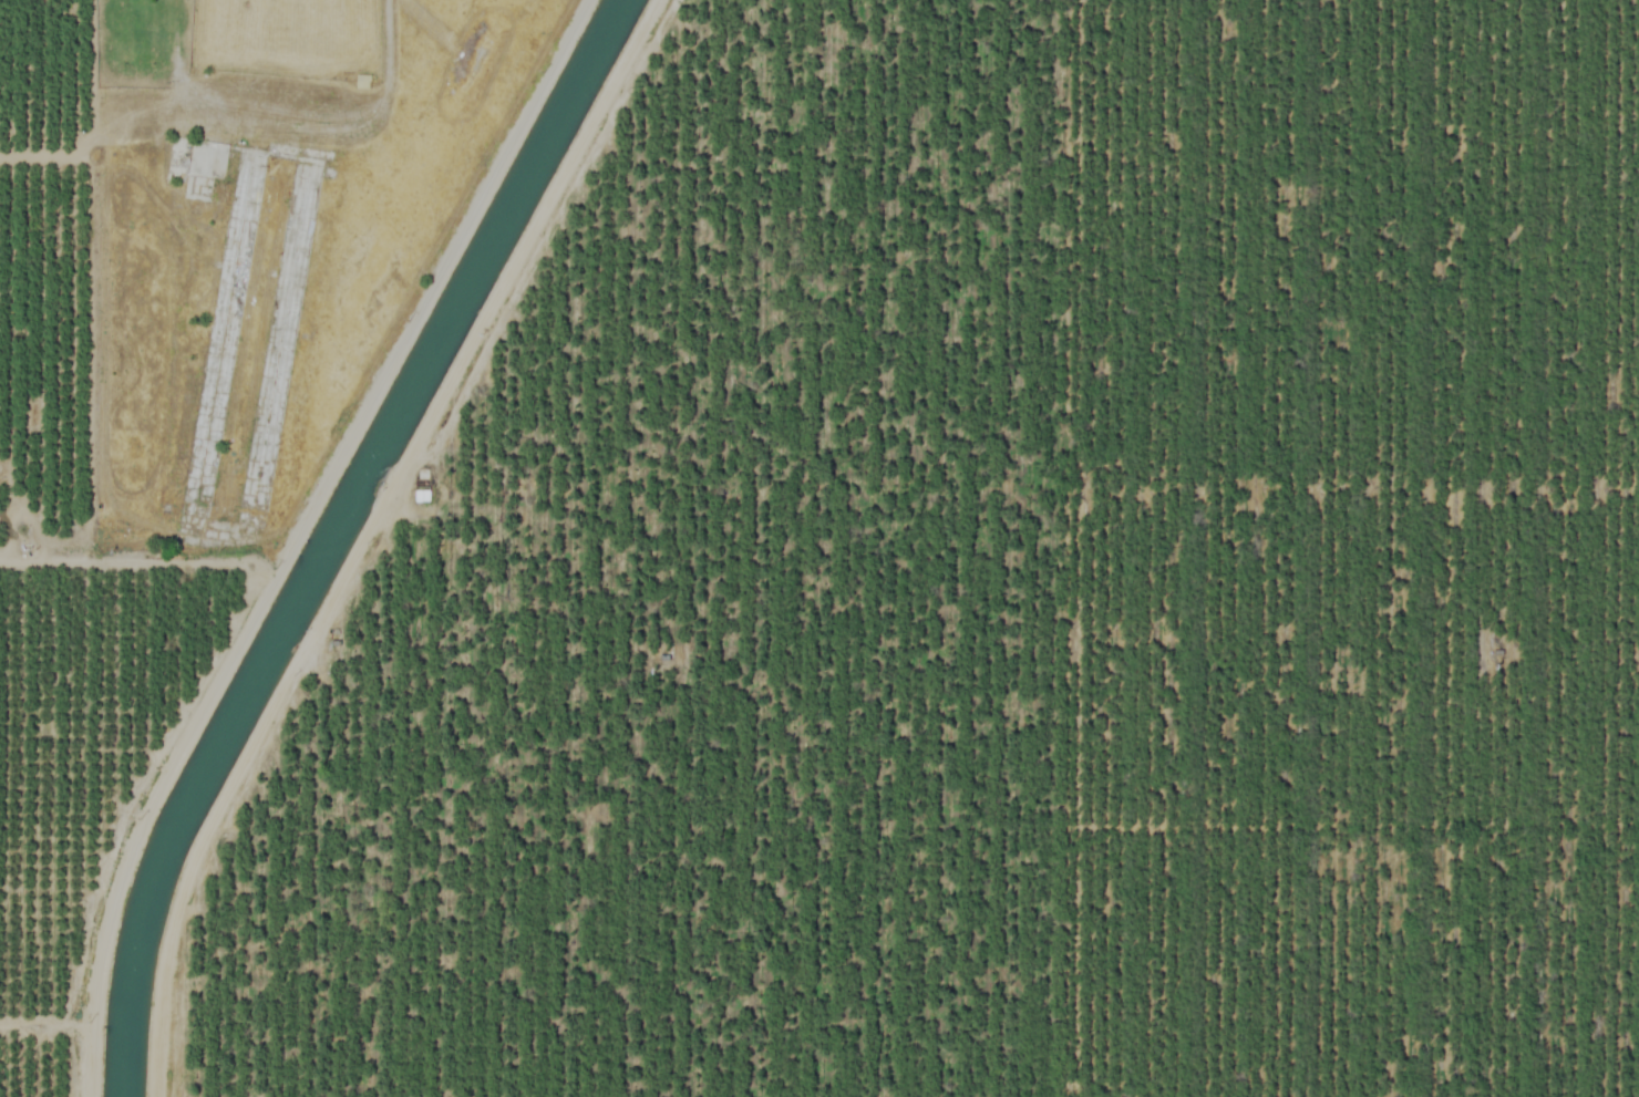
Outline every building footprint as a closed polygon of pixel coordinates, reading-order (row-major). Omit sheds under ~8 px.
[(427,489),(413,489),(413,503),(427,503),(427,489)]
